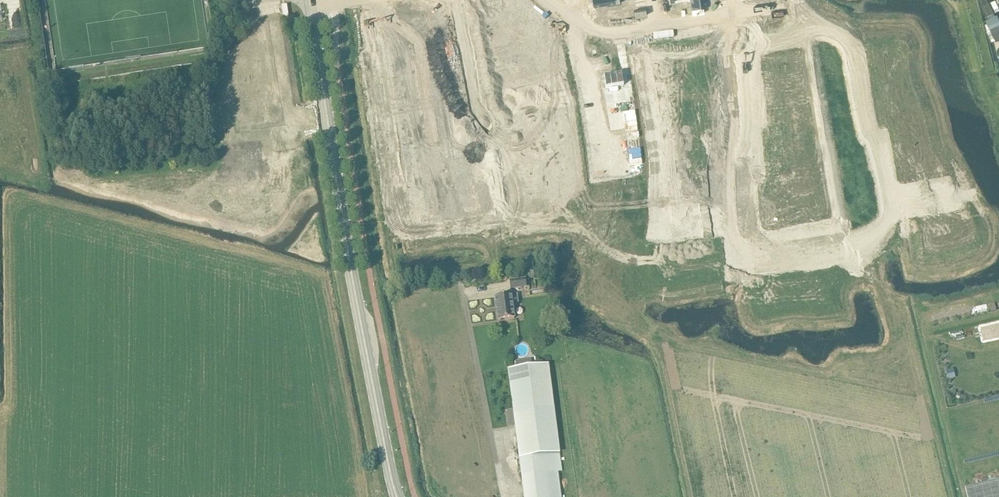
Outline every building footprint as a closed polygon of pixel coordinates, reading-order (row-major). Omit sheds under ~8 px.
[(502,0),(495,1),(498,20),(505,19),(502,0)] [(502,0),(505,19),(512,18),(510,0),(503,0),(502,0)] [(512,18),(520,16),(517,0),(510,0),(512,18)] [(986,14),(993,10),(987,0),(979,0),(986,14)] [(495,1),(488,2),(491,21),(498,20),(495,1)] [(488,2),(481,4),(484,22),(491,21),(488,2)] [(646,8),(633,10),(634,16),(647,14),(646,8)] [(985,19),(986,22),(990,28),(989,29),(994,39),(995,41),(998,39),(998,18),(996,13),(987,18),(985,19)] [(454,23),(442,25),(443,31),(455,29),(454,23)] [(544,50),(531,54),(538,78),(552,74),(544,50)] [(531,54),(517,58),(525,82),(538,78),(531,54)] [(505,62),(504,62),(512,86),(525,82),(517,58),(518,63),(506,67),(505,62)] [(491,66),(498,90),(512,86),(504,62),(491,66)] [(417,63),(393,67),(395,78),(419,74),(417,63)] [(419,74),(395,78),(397,90),(421,86),(419,74)] [(421,86),(397,90),(398,100),(398,101),(422,97),(421,86)] [(567,169),(560,172),(568,190),(575,187),(567,169)] [(560,172),(554,175),(561,192),(568,190),(560,172)] [(554,175),(547,178),(554,195),(561,192),(554,175)] [(547,178),(540,181),(548,198),(554,195),(547,178)] [(540,181),(533,184),(541,201),(548,198),(540,181)] [(491,188),(479,190),(480,196),(492,194),(491,188)] [(510,290),(527,288),(526,280),(509,282),(510,290)] [(498,321),(515,319),(513,304),(518,304),(517,295),(495,297),(498,321)] [(975,330),(978,342),(998,337),(998,324),(975,330)] [(548,364),(507,369),(513,410),(507,411),(509,423),(509,426),(514,425),(523,496),(561,496),(558,473),(562,472),(548,364)] [(953,369),(945,371),(947,380),(955,378),(953,369)] [(965,489),(967,496),(998,496),(998,480),(965,489)]
